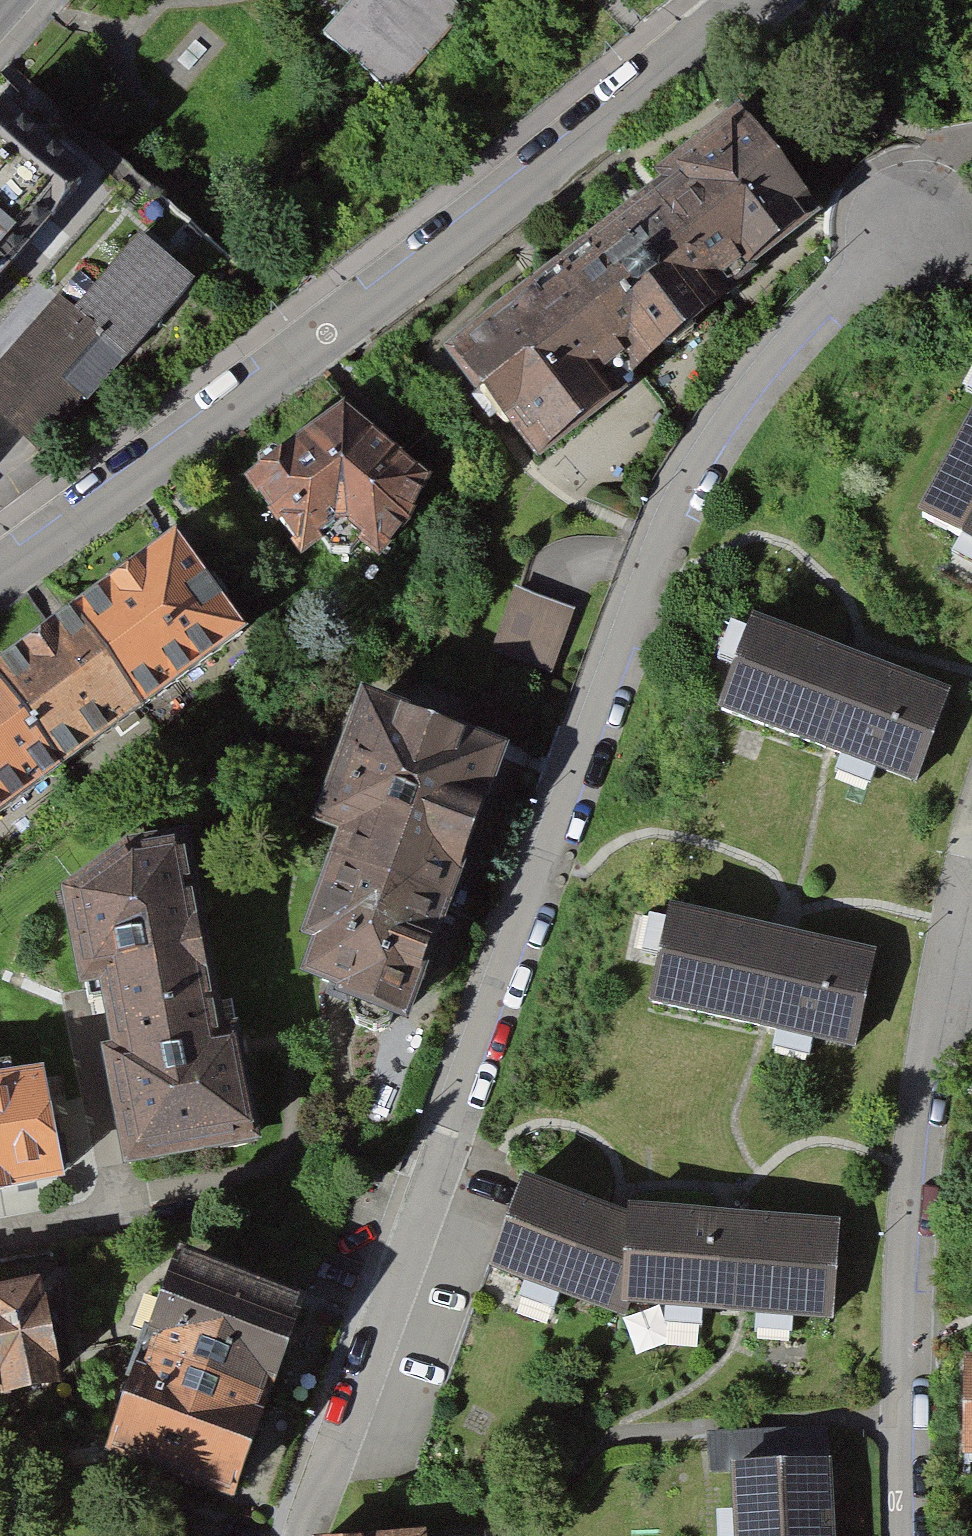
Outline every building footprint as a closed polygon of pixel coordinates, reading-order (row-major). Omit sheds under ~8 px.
[(322,40),(389,99),(465,13),(450,0),(356,0),(322,40)] [(738,103),(447,344),(539,456),(615,399),(597,375),(628,351),(643,369),(825,209),(738,103)] [(6,265),(79,178),(0,114),(0,260),(6,265)] [(47,451),(198,277),(141,229),(73,308),(54,292),(0,358),(0,413),(47,451)] [(911,510),(971,540),(971,390),(911,510)] [(436,473),(344,394),(242,475),(309,552),(346,515),(386,552),(419,504),(436,473)] [(248,628),(177,532),(0,661),(0,813),(248,628)] [(574,612),(510,591),(488,659),(552,680),(574,612)] [(951,684),(752,610),(714,706),(916,782),(951,684)] [(411,1015),(511,743),(362,687),(310,819),(336,831),(299,937),(307,940),(298,973),(411,1015)] [(131,839),(59,886),(75,984),(86,983),(117,1166),(263,1138),(238,1028),(218,1033),(184,833),(131,839)] [(875,947),(666,902),(646,999),(854,1043),(875,947)] [(0,1069),(0,1185),(68,1172),(43,1061),(0,1069)] [(623,1234),(514,1199),(482,1290),(614,1341),(614,1329),(831,1345),(832,1245),(623,1234)] [(234,1492),(305,1291),(178,1246),(106,1447),(234,1492)] [(0,1280),(0,1395),(66,1382),(45,1271),(0,1280)] [(945,1362),(946,1460),(971,1460),(971,1362),(945,1362)] [(734,1535),(833,1535),(829,1472),(731,1477),(734,1535)] [(424,1525),(312,1534),(312,1535),(425,1535),(424,1525)]
